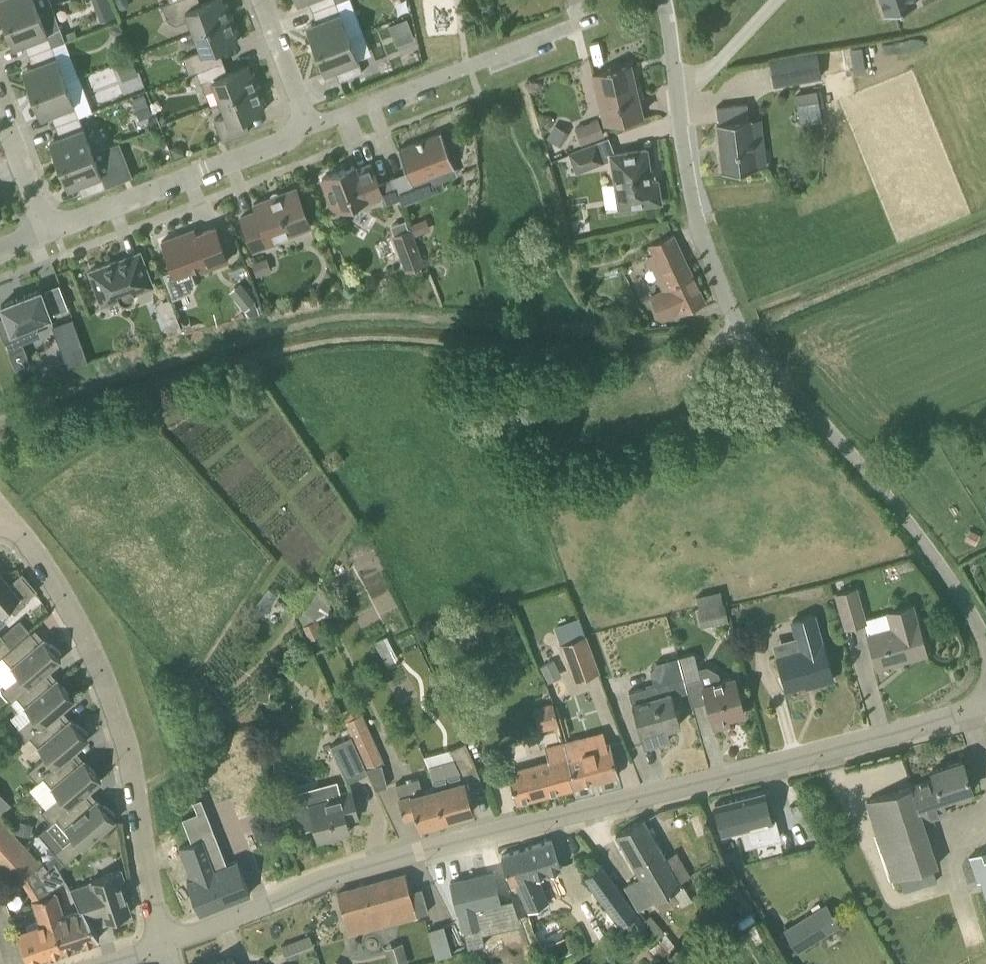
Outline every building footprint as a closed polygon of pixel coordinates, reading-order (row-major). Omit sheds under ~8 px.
[(5,21),(3,22),(3,23),(52,4),(50,0),(0,0),(0,9),(5,21)] [(194,32),(234,16),(228,2),(225,3),(224,0),(210,0),(199,4),(197,0),(173,0),(170,1),(163,4),(168,19),(176,23),(189,19),(194,32)] [(314,50),(350,36),(363,30),(356,12),(342,17),(336,0),(313,9),(317,21),(307,25),(316,48),(313,49),(314,50)] [(336,0),(309,0),(313,9),(336,0)] [(886,13),(916,2),(916,0),(881,0),(886,13)] [(65,39),(52,4),(3,23),(3,24),(6,23),(14,46),(24,42),(29,54),(53,44),(65,39)] [(409,15),(389,21),(398,48),(418,41),(409,15)] [(221,61),(216,48),(239,39),(236,32),(239,30),(234,16),(194,32),(200,50),(183,57),(189,73),(196,70),(221,61)] [(119,21),(108,25),(111,31),(117,33),(122,31),(119,21)] [(340,80),(363,71),(350,36),(314,50),(316,49),(325,72),(335,69),(340,80)] [(32,92),(66,80),(53,44),(29,54),(33,65),(23,69),(32,92)] [(821,76),(819,62),(818,52),(771,60),(775,83),(821,76)] [(132,56),(116,62),(123,80),(139,73),(132,56)] [(225,73),(221,61),(196,70),(205,92),(215,88),(220,101),(260,85),(255,71),(252,72),(249,64),(225,73)] [(605,122),(643,113),(631,64),(593,73),(605,122)] [(80,115),(66,80),(32,92),(41,116),(51,113),(56,124),(80,115)] [(247,130),(242,118),(266,109),(263,101),(266,100),(260,85),(220,101),(225,114),(215,118),(224,140),(250,129),(250,128),(247,130)] [(799,112),(821,108),(818,90),(796,93),(799,112)] [(145,93),(132,98),(140,119),(153,114),(145,93)] [(750,118),(748,102),(717,106),(719,121),(718,121),(724,170),(743,168),(755,166),(750,118)] [(57,164),(93,149),(80,115),(56,124),(60,135),(50,139),(59,162),(56,163),(57,164)] [(576,126),(582,142),(606,133),(600,117),(576,126)] [(554,123),(547,137),(562,145),(569,131),(554,123)] [(454,164),(442,131),(424,138),(423,137),(416,140),(417,140),(399,147),(408,170),(392,176),(392,178),(400,198),(402,203),(419,197),(413,181),(454,164)] [(577,170),(603,160),(596,142),(570,152),(577,170)] [(652,180),(647,148),(611,153),(620,207),(661,201),(658,179),(652,180)] [(83,195),(106,186),(93,149),(57,164),(57,165),(59,164),(68,187),(78,183),(83,195)] [(379,182),(372,163),(356,169),(355,164),(327,175),(334,192),(329,194),(334,207),(339,205),(340,208),(355,202),(356,205),(382,196),(385,204),(400,198),(392,178),(379,182)] [(254,250),(280,240),(279,238),(312,226),(297,187),(254,203),(257,210),(241,216),(254,250)] [(426,217),(411,223),(416,235),(431,229),(426,217)] [(406,218),(392,224),(396,233),(410,227),(406,218)] [(162,240),(173,268),(163,272),(173,298),(193,290),(196,281),(191,268),(201,264),(202,269),(229,259),(216,225),(196,233),(194,228),(162,240)] [(651,295),(663,321),(706,301),(673,233),(649,245),(653,253),(669,287),(663,289),(651,295)] [(406,270),(425,263),(419,245),(400,252),(406,270)] [(153,284),(143,256),(119,264),(118,261),(114,261),(90,270),(103,303),(119,297),(119,299),(122,301),(123,302),(126,303),(128,303),(131,302),(134,298),(135,296),(135,293),(135,291),(153,284)] [(267,256),(252,262),(257,275),(272,270),(267,256)] [(245,288),(235,297),(245,309),(245,308),(255,300),(256,300),(245,288)] [(31,361),(24,343),(18,327),(34,321),(51,315),(41,289),(2,303),(6,315),(0,317),(0,328),(16,366),(31,361)] [(169,333),(182,328),(177,314),(164,319),(169,333)] [(55,352),(68,347),(63,334),(50,339),(55,352)] [(0,572),(0,613),(9,605),(15,612),(26,602),(24,599),(34,590),(39,597),(40,596),(19,572),(18,573),(21,576),(11,585),(0,572)] [(847,628),(867,622),(858,586),(837,592),(847,628)] [(712,624),(728,620),(724,603),(697,608),(699,619),(711,616),(712,624)] [(918,620),(913,604),(889,611),(893,627),(868,634),(877,666),(927,653),(918,620)] [(823,643),(815,614),(794,620),(802,649),(778,656),(787,688),(818,680),(818,683),(833,678),(823,643)] [(303,623),(302,623),(308,638),(323,632),(317,619),(316,617),(303,623)] [(15,626),(6,634),(13,643),(23,635),(15,626)] [(31,631),(25,635),(16,643),(3,654),(20,675),(2,690),(11,701),(17,695),(42,675),(45,672),(61,658),(58,654),(61,652),(51,643),(49,644),(44,638),(40,641),(31,631)] [(600,671),(586,633),(560,643),(574,680),(600,671)] [(387,664),(399,658),(387,635),(375,641),(387,664)] [(686,681),(701,677),(698,667),(694,652),(679,656),(686,681)] [(554,659),(540,666),(547,682),(562,676),(554,659)] [(53,681),(45,672),(42,675),(17,695),(33,715),(15,730),(25,741),(31,736),(58,712),(75,698),(57,678),(53,681)] [(721,679),(702,684),(715,727),(721,725),(720,720),(745,713),(735,675),(721,679)] [(669,680),(629,691),(645,746),(671,739),(667,727),(681,723),(669,680)] [(559,725),(554,702),(531,708),(537,731),(559,725)] [(66,722),(58,712),(31,736),(47,755),(28,770),(38,781),(44,776),(72,752),(88,738),(85,735),(88,732),(77,723),(76,725),(71,718),(66,722)] [(376,789),(387,785),(382,763),(384,762),(362,713),(346,720),(367,767),(368,772),(376,789)] [(348,782),(368,772),(367,767),(352,735),(330,745),(348,782)] [(568,771),(572,786),(619,773),(611,744),(607,745),(583,752),(579,738),(563,742),(572,769),(568,771)] [(477,767),(466,741),(451,749),(455,758),(429,767),(436,788),(435,788),(444,818),(474,810),(469,791),(470,790),(470,789),(468,789),(464,772),(477,767)] [(549,761),(508,772),(516,802),(572,786),(568,771),(572,769),(563,742),(545,747),(549,761)] [(195,767),(204,761),(196,750),(187,756),(195,767)] [(72,752),(44,776),(60,795),(42,810),(51,821),(57,817),(85,793),(101,779),(84,758),(80,762),(72,752)] [(903,808),(916,804),(923,820),(935,817),(930,801),(972,787),(963,760),(932,770),(935,777),(897,790),(903,808)] [(892,775),(846,789),(857,824),(903,809),(903,808),(897,790),(892,775)] [(423,791),(419,777),(396,784),(400,797),(399,798),(404,817),(416,813),(419,825),(444,818),(435,788),(423,791)] [(293,806),(299,830),(315,826),(319,839),(338,834),(336,829),(349,826),(347,819),(358,816),(353,795),(340,799),(336,782),(317,787),(321,801),(310,805),(309,801),(293,806)] [(776,818),(772,819),(764,791),(715,803),(723,833),(741,828),(745,847),(781,838),(776,818)] [(51,821),(39,832),(56,852),(65,862),(115,819),(112,815),(115,813),(104,804),(103,805),(98,799),(93,802),(85,793),(57,817),(51,821)] [(209,806),(217,831),(246,821),(238,797),(209,806)] [(42,864),(38,859),(39,859),(1,817),(0,817),(0,861),(19,884),(22,881),(33,899),(40,922),(18,929),(28,960),(62,949),(45,895),(51,893),(49,889),(37,869),(42,864)] [(665,858),(643,818),(616,834),(640,876),(625,885),(638,909),(680,885),(670,867),(683,860),(678,851),(665,858)] [(19,821),(16,833),(30,836),(33,824),(19,821)] [(227,864),(215,832),(180,846),(193,877),(187,879),(200,912),(251,892),(238,860),(227,864)] [(548,902),(536,875),(560,868),(552,839),(502,854),(510,883),(515,882),(529,912),(548,902)] [(977,877),(985,903),(985,846),(966,852),(974,878),(977,877)] [(56,852),(46,861),(50,866),(55,861),(58,867),(65,862),(56,852)] [(42,864),(37,869),(49,889),(54,886),(64,880),(65,879),(58,867),(55,861),(50,866),(46,861),(42,864)] [(636,930),(645,923),(601,864),(584,876),(606,906),(621,926),(629,920),(636,930)] [(91,880),(91,882),(69,890),(78,908),(81,906),(97,938),(99,937),(91,921),(105,916),(104,913),(109,911),(112,921),(126,917),(125,914),(131,912),(123,889),(127,888),(121,870),(91,880)] [(481,926),(477,907),(500,902),(494,871),(451,881),(457,912),(458,911),(463,930),(481,926)] [(353,930),(428,910),(422,887),(411,890),(406,873),(338,892),(347,926),(353,930)] [(65,913),(57,891),(51,893),(45,895),(62,949),(97,938),(81,906),(78,908),(65,913)] [(800,952),(837,928),(823,905),(785,928),(800,952)] [(504,915),(510,942),(528,939),(518,912),(504,915)] [(428,927),(436,955),(452,950),(444,922),(428,927)] [(390,963),(403,963),(410,962),(404,939),(384,945),(390,963)]
